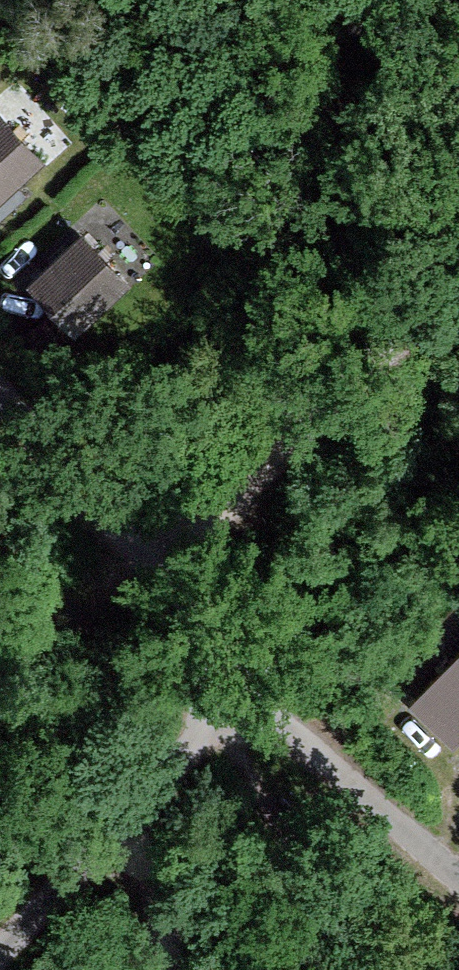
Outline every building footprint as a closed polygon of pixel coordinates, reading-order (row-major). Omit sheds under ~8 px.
[(0,121),(0,233),(29,207),(14,190),(40,167),(0,121)] [(122,289),(68,233),(9,290),(63,345),(122,289)] [(398,710),(446,754),(458,740),(458,646),(398,710)]
